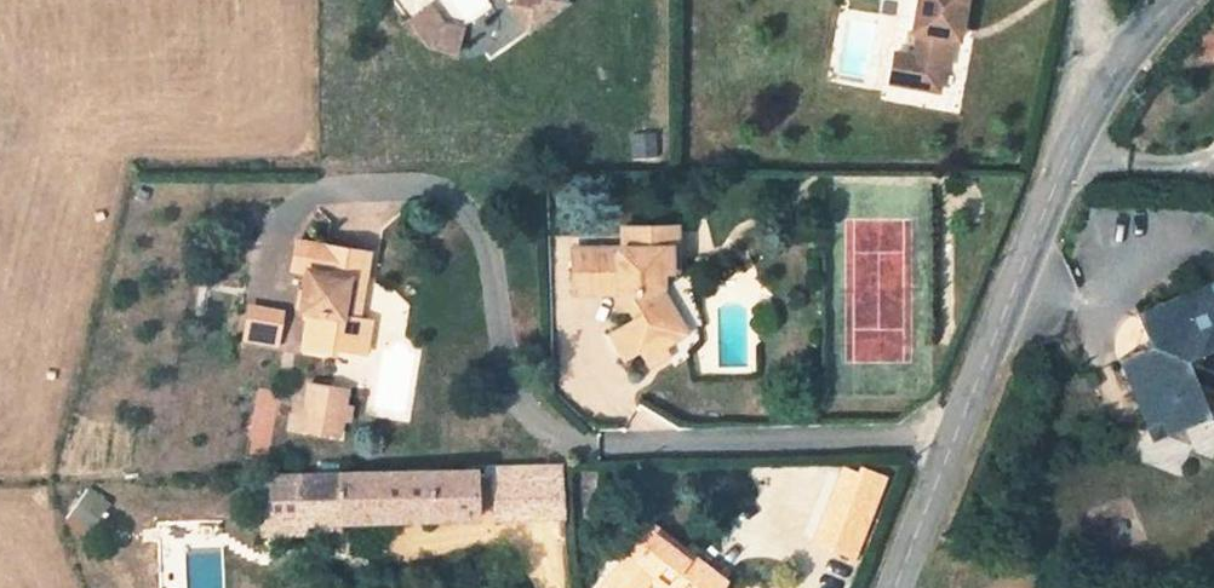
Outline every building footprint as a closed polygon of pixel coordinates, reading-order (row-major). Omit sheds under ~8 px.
[(410,17),(441,58),(465,39),(436,0),(433,0),(410,17)] [(512,5),(530,30),(569,3),(567,0),(519,0),(512,5)] [(904,85),(938,91),(943,66),(947,66),(952,38),(958,40),(966,0),(918,0),(913,31),(918,32),(913,56),(909,55),(904,85)] [(889,81),(904,85),(909,55),(894,52),(889,81)] [(652,367),(669,356),(664,347),(685,335),(673,315),(676,313),(663,292),(663,271),(662,228),(623,228),(623,249),(617,254),(611,249),(573,249),(574,284),(617,283),(617,294),(617,310),(630,310),(636,320),(610,337),(625,359),(640,350),(652,367)] [(678,228),(662,228),(663,271),(678,271),(678,228)] [(367,252),(302,242),(297,270),(307,272),(300,311),(309,313),(304,350),(334,354),(335,349),(359,352),(364,320),(357,319),(341,316),(348,278),(363,280),(367,252)] [(363,280),(348,278),(341,316),(357,319),(363,280)] [(1213,349),(1213,280),(1137,313),(1150,345),(1118,360),(1153,441),(1210,417),(1200,392),(1192,372),(1187,361),(1199,356),(1213,349)] [(574,295),(617,294),(617,283),(574,284),(574,295)] [(370,321),(364,320),(359,352),(365,353),(370,321)] [(1203,367),(1199,356),(1187,361),(1192,372),(1203,367)] [(1100,384),(1095,373),(1075,382),(1080,393),(1100,384)] [(310,384),(306,409),(324,412),(328,387),(310,384)] [(306,409),(303,430),(340,435),(347,390),(328,387),(324,412),(306,409)] [(272,456),(276,390),(252,388),(248,454),(272,456)] [(1200,392),(1210,417),(1213,425),(1213,398),(1200,392)] [(476,519),(475,470),(341,473),(304,474),(305,522),(342,521),(382,521),(404,520),(404,509),(427,509),(427,520),(476,519)] [(877,485),(849,473),(827,530),(855,541),(877,485)] [(383,526),(381,526),(380,526),(378,527),(376,529),(376,533),(378,536),(381,537),(383,537),(385,535),(387,531),(386,528),(383,526)] [(724,582),(653,532),(650,530),(630,555),(611,579),(624,587),(642,587),(650,579),(663,587),(719,587),(724,582)]
